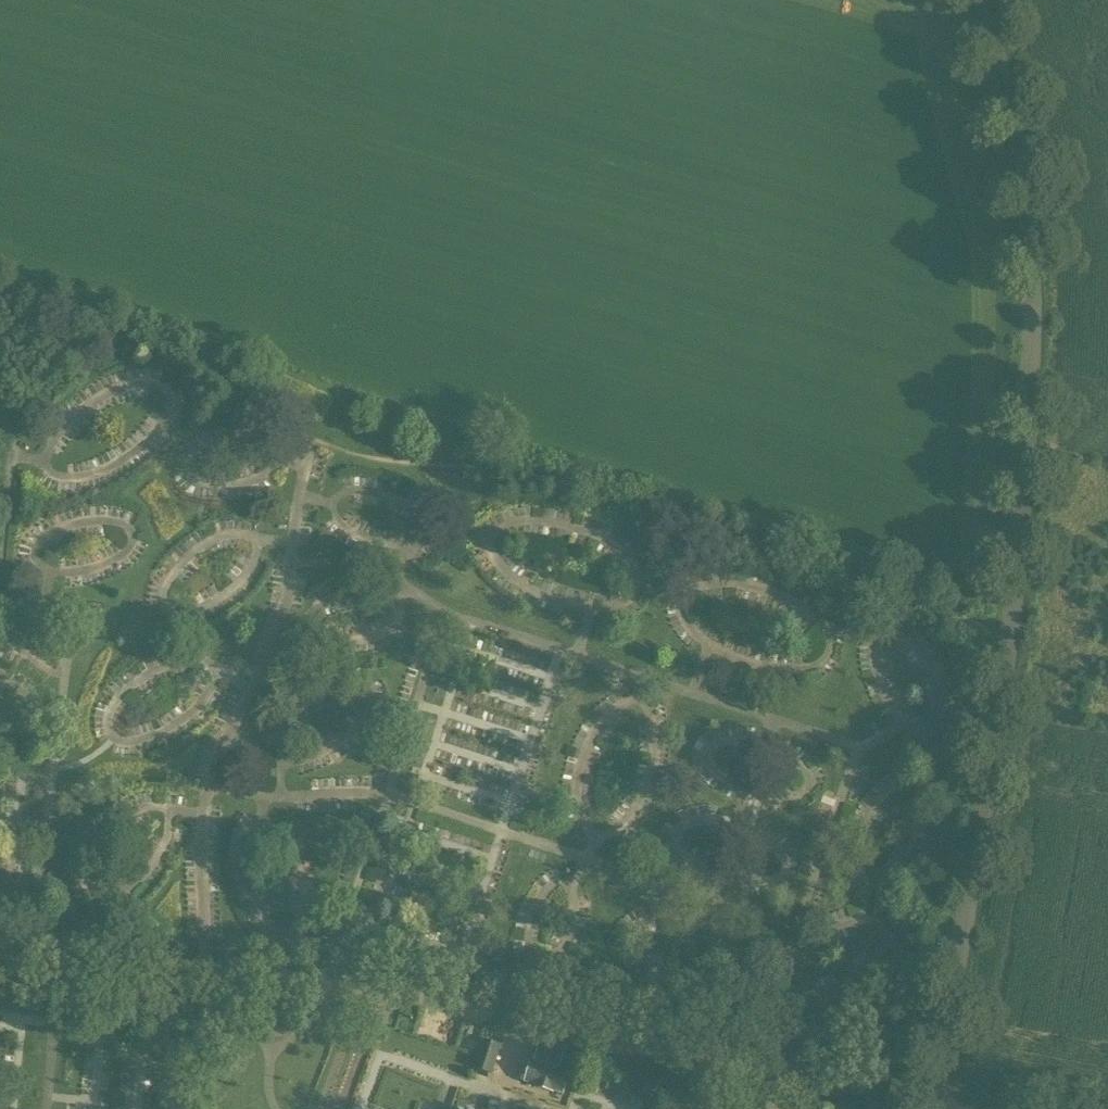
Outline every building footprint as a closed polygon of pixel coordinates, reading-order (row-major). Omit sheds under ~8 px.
[(283,1029),(267,1029),(267,1038),(283,1038),(283,1029)] [(474,1067),(492,1073),(502,1044),(484,1038),(474,1067)] [(564,1094),(570,1072),(558,1068),(562,1057),(537,1049),(533,1060),(531,1060),(525,1082),(535,1086),(535,1087),(552,1092),(553,1092),(564,1094)]
